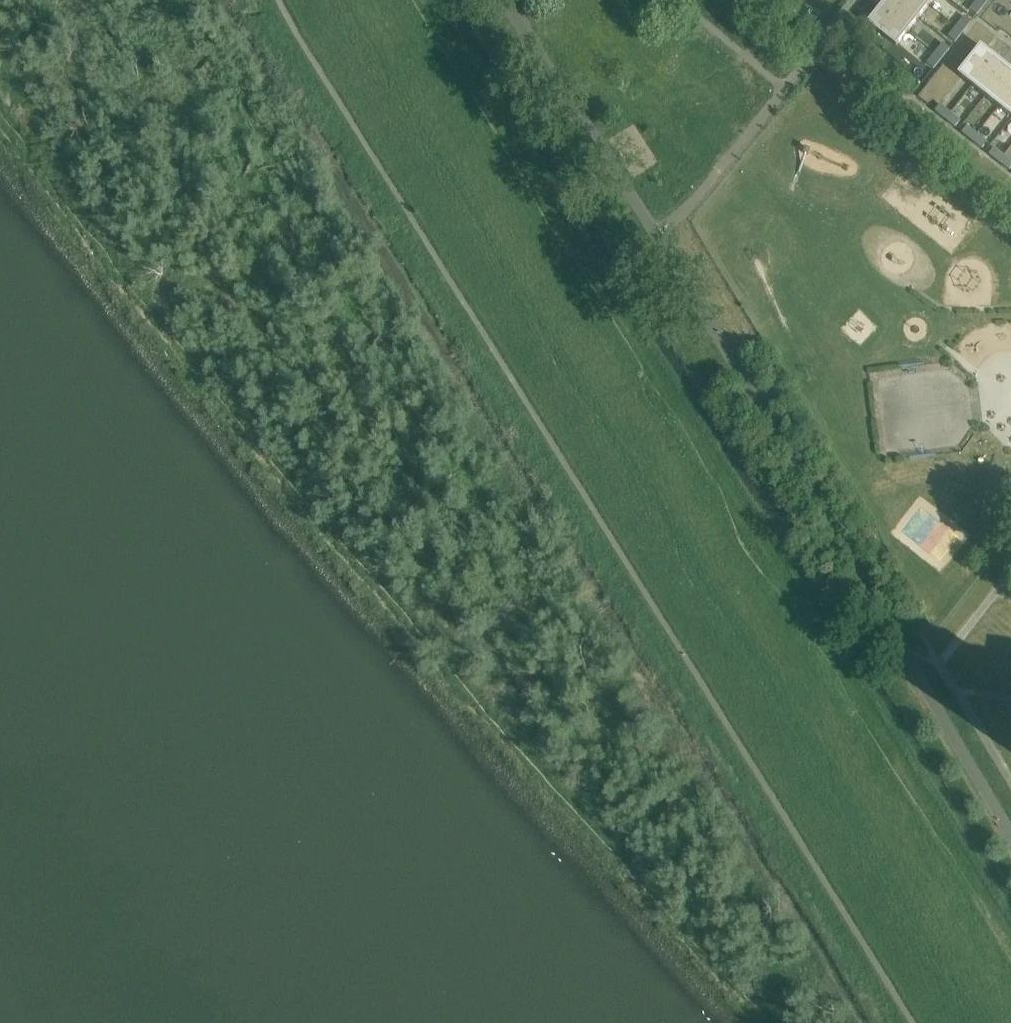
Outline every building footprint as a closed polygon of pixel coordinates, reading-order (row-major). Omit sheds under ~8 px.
[(779,0),(769,0),(767,2),(777,10),(782,3),(779,0)] [(880,10),(908,33),(919,19),(895,0),(888,0),(880,10)] [(919,19),(929,6),(922,0),(895,0),(919,19)] [(985,6),(978,1),(971,11),(977,16),(985,6)] [(791,10),(782,3),(777,10),(786,17),(791,10)] [(897,47),(908,33),(880,10),(869,24),(897,47)] [(965,18),(957,28),(963,33),(971,23),(965,18)] [(949,38),(956,43),(963,33),(957,28),(949,38)] [(943,45),(935,55),(942,60),(950,50),(943,45)] [(959,75),(973,86),(995,58),(981,47),(959,75)] [(928,65),(934,70),(942,60),(935,55),(928,65)] [(995,58),(973,86),(986,97),(1009,69),(995,58)] [(986,97),(1000,108),(1010,94),(1010,70),(1009,69),(986,97)] [(1000,108),(1010,116),(1010,94),(1000,108)] [(941,106),(936,112),(946,120),(951,113),(941,106)] [(951,113),(946,120),(956,128),(961,122),(951,113)] [(968,127),(963,134),(973,142),(978,135),(968,127)] [(988,143),(978,135),(973,142),(983,150),(988,143)] [(995,149),(990,155),(999,163),(1005,157),(995,149)] [(1005,157),(999,163),(1010,171),(1010,169),(1010,162),(1005,157)]
